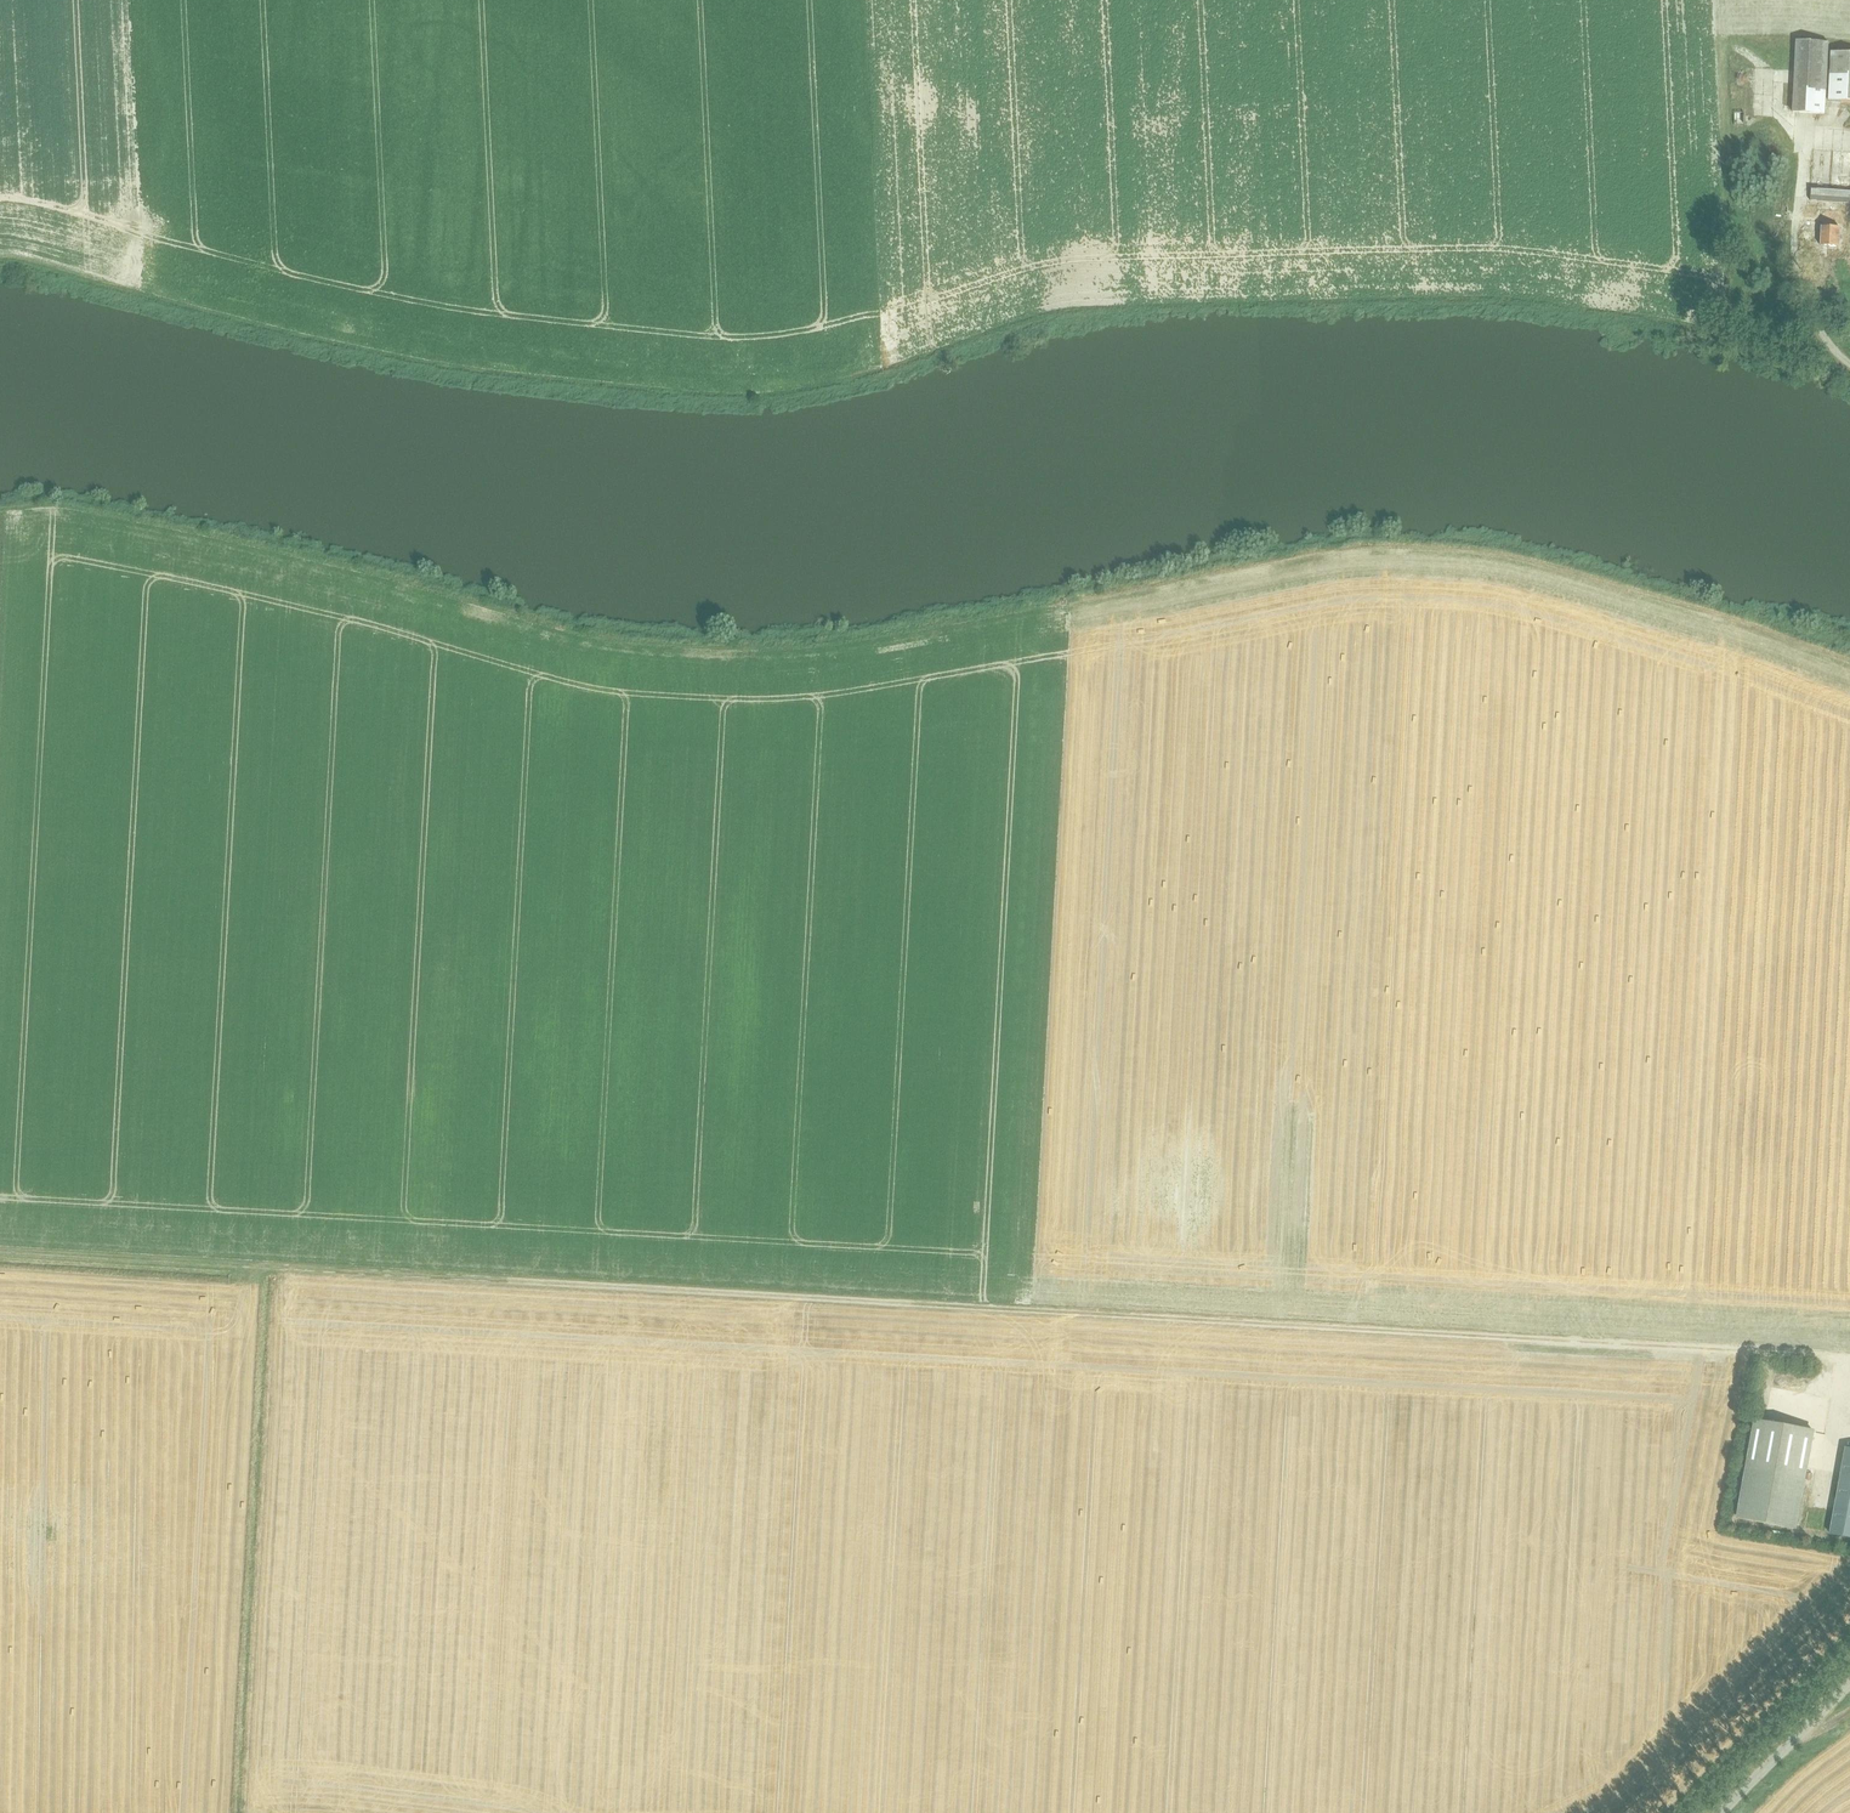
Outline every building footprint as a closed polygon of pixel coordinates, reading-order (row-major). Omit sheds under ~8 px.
[(1824,115),(1828,43),(1796,42),(1793,114),(1824,115)] [(1831,54),(1828,102),(1849,103),(1849,55),(1831,54)] [(1745,114),(1735,114),(1735,126),(1744,126),(1745,114)] [(1810,200),(1849,203),(1849,191),(1811,188),(1810,200)] [(1839,248),(1840,229),(1830,228),(1831,222),(1822,221),(1820,247),(1839,248)] [(1754,1421),(1737,1516),(1797,1527),(1814,1432),(1754,1421)] [(1830,1533),(1849,1537),(1849,1449),(1845,1448),(1830,1533)]
